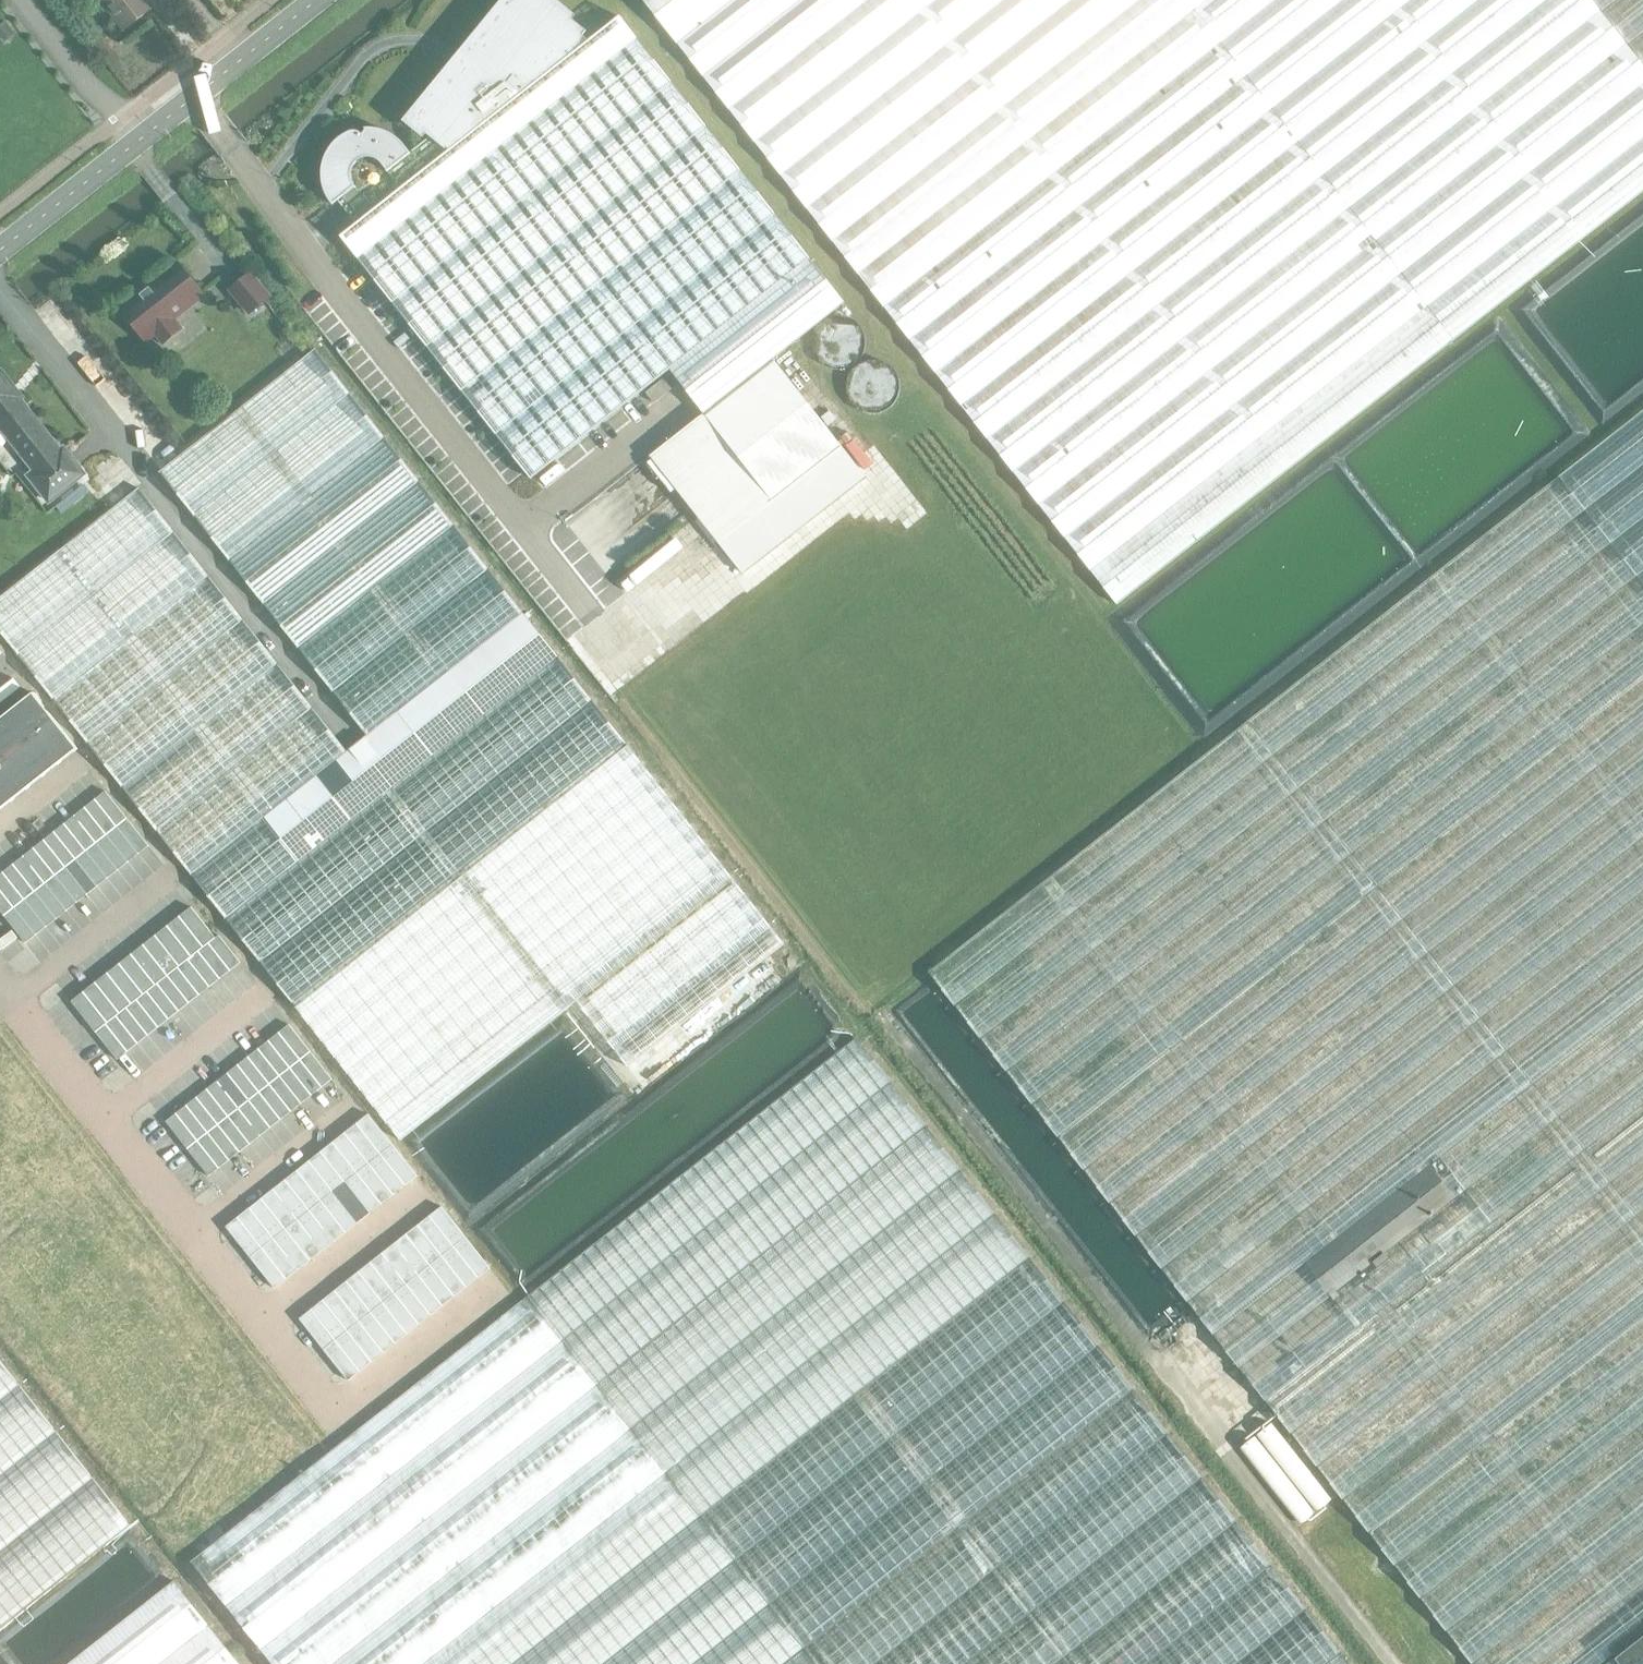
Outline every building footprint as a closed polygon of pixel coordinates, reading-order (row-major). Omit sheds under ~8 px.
[(126,30),(153,9),(145,0),(102,0),(126,30)] [(468,51),(473,56),(456,77),(450,73),(411,120),(431,137),(411,153),(425,170),(588,41),(584,35),(587,31),(550,0),(509,0),(468,51)] [(1118,603),(1642,192),(1642,65),(1594,0),(643,0),(1118,603)] [(1642,57),(1642,0),(1599,0),(1642,57)] [(588,41),(425,170),(356,224),(340,236),(531,479),(670,370),(704,414),(772,360),(845,303),(620,16),(588,41)] [(367,129),(363,135),(363,134),(362,133),(360,132),(359,131),(357,131),(355,131),(354,131),(351,131),(347,133),(344,135),(339,138),(335,143),(333,145),(331,148),(329,150),(328,153),(326,156),(326,157),(324,162),(324,165),(323,168),(323,169),(323,173),(323,177),(323,182),(324,187),(326,191),(327,196),(329,200),(331,203),(332,205),(361,183),(378,205),(355,224),(356,224),(425,170),(411,153),(404,143),(401,140),(398,137),(394,135),(392,134),(389,132),(386,131),(381,129),(377,128),(374,128),(370,128),(367,128),(366,128),(366,129),(367,129)] [(146,343),(156,334),(164,343),(162,344),(163,346),(184,329),(183,328),(181,329),(174,320),(204,297),(179,266),(149,290),(152,293),(143,300),(140,297),(122,312),(146,343)] [(230,290),(249,314),(270,297),(251,273),(230,290)] [(877,353),(877,352),(876,346),(874,340),(871,335),(867,330),(862,327),(857,324),(851,323),(846,322),(841,323),(834,325),(826,331),(821,337),(819,342),(817,348),(817,353),(818,360),(820,364),(823,370),(826,373),(829,376),(836,380),(841,382),(847,382),(852,382),(858,380),(865,376),(868,373),(872,368),(874,363),(876,357),(877,353)] [(627,745),(316,350),(161,472),(368,736),(347,752),(140,489),(0,598),(0,630),(51,695),(297,1006),(402,1136),(577,998),(629,1063),(783,942),(627,745)] [(772,360),(704,414),(650,456),(718,543),(841,446),(772,360)] [(86,476),(64,448),(61,451),(21,400),(23,398),(2,372),(0,374),(0,426),(36,471),(30,476),(51,504),(86,476)] [(654,403),(672,389),(664,379),(646,393),(654,403)] [(1473,1663),(1607,1663),(1642,1636),(1642,411),(1214,748),(929,973),(1473,1663)] [(84,484),(56,507),(62,514),(90,492),(84,484)] [(78,749),(33,693),(0,719),(0,810),(78,749)] [(110,796),(105,791),(95,799),(117,826),(127,818),(110,796)] [(117,826),(95,799),(85,807),(106,835),(117,826)] [(106,835),(85,807),(75,815),(96,843),(106,835)] [(96,843),(75,815),(64,823),(86,851),(96,843)] [(149,846),(127,818),(117,826),(138,854),(149,846)] [(86,851),(64,823),(54,832),(76,859),(86,851)] [(138,854),(117,826),(106,835),(128,862),(138,854)] [(76,859),(54,832),(44,840),(65,867),(76,859)] [(128,862),(106,835),(96,843),(118,870),(128,862)] [(65,867),(44,840),(34,848),(55,875),(65,867)] [(118,870),(96,843),(86,851),(107,878),(118,870)] [(55,875),(34,848),(23,856),(45,883),(55,875)] [(107,878),(86,851),(76,859),(97,886),(107,878)] [(45,883),(23,856),(13,864),(35,891),(45,883)] [(97,886),(76,859),(65,867),(87,894),(97,886)] [(35,891),(13,864),(3,872),(24,899),(35,891)] [(87,894),(65,867),(55,875),(77,902),(87,894)] [(3,872),(0,874),(0,890),(14,908),(24,899),(3,872)] [(77,902),(55,875),(45,883),(66,911),(77,902)] [(66,911),(45,883),(35,891),(56,919),(66,911)] [(0,890),(0,911),(4,916),(14,908),(0,890)] [(56,919),(35,891),(24,899),(46,927),(56,919)] [(46,927),(24,899),(14,908),(36,935),(46,927)] [(215,938),(191,907),(179,916),(203,947),(209,943),(215,938)] [(36,935),(14,908),(4,916),(25,943),(36,935)] [(203,947),(179,916),(167,926),(192,956),(198,951),(203,947)] [(192,956),(167,926),(155,935),(180,966),(188,959),(192,956)] [(180,966),(155,935),(143,945),(168,975),(178,967),(180,966)] [(219,935),(215,938),(209,943),(230,970),(241,962),(219,935)] [(230,970),(209,943),(203,947),(198,951),(220,978),(230,970)] [(168,975),(143,945),(131,954),(156,985),(157,983),(168,975)] [(220,978),(198,951),(192,956),(188,959),(210,987),(220,978)] [(156,985),(131,954),(119,963),(144,994),(147,992),(156,985)] [(210,987),(188,959),(180,966),(178,967),(199,995),(210,987)] [(144,994),(119,963),(107,973),(132,1004),(137,1000),(144,994)] [(199,995),(178,967),(168,975),(189,1003),(199,995)] [(132,1004),(107,973),(95,982),(120,1013),(126,1008),(132,1004)] [(189,1003),(168,975),(157,983),(179,1011),(189,1003)] [(120,1013),(95,982),(83,992),(108,1023),(116,1016),(120,1013)] [(179,1011),(157,983),(156,985),(147,992),(169,1019),(179,1011)] [(106,1024),(108,1023),(83,992),(71,1001),(96,1032),(106,1024)] [(169,1019),(147,992),(144,994),(137,1000),(158,1027),(169,1019)] [(158,1027),(137,1000),(132,1004),(126,1008),(148,1035),(158,1027)] [(148,1035),(126,1008),(120,1013),(116,1016),(138,1043),(148,1035)] [(138,1043),(116,1016),(108,1023),(106,1024),(128,1051),(138,1043)] [(128,1051),(106,1024),(96,1032),(117,1060),(128,1051)] [(300,1059),(311,1051),(289,1024),(279,1032),(300,1059)] [(300,1059),(279,1032),(269,1040),(290,1067),(300,1059)] [(1098,1344),(857,1038),(528,1297),(192,1562),(273,1663),(1350,1663),(1098,1344)] [(290,1067),(269,1040),(258,1048),(280,1076),(290,1067)] [(280,1076),(258,1048),(248,1056),(270,1084),(280,1076)] [(332,1079),(311,1051),(300,1059),(322,1087),(332,1079)] [(270,1084),(248,1056),(238,1064),(259,1092),(270,1084)] [(322,1087),(300,1059),(290,1067),(312,1095),(322,1087)] [(259,1092),(238,1064),(228,1072),(249,1100),(259,1092)] [(312,1095),(290,1067),(280,1076),(302,1103),(312,1095)] [(249,1100),(228,1072),(217,1081),(239,1108),(249,1100)] [(302,1103),(280,1076),(270,1084),(291,1111),(302,1103)] [(239,1108),(217,1081),(207,1089),(229,1116),(239,1108)] [(291,1111),(270,1084),(259,1092),(281,1119),(291,1111)] [(229,1116),(207,1089),(197,1097),(218,1124),(229,1116)] [(281,1119),(259,1092),(249,1100),(271,1127),(281,1119)] [(218,1124),(197,1097),(186,1105),(208,1132),(218,1124)] [(271,1127),(249,1100),(239,1108),(260,1135),(271,1127)] [(208,1132),(186,1105),(176,1113),(198,1140),(208,1132)] [(260,1135),(239,1108),(229,1116),(250,1143),(260,1135)] [(198,1140),(176,1113),(166,1121),(188,1149),(198,1140)] [(366,1115),(354,1125),(378,1155),(390,1146),(366,1115)] [(250,1143),(229,1116),(218,1124),(240,1152),(250,1143)] [(240,1152),(218,1124),(208,1132),(230,1160),(240,1152)] [(378,1155),(354,1125),(342,1134),(366,1165),(378,1155)] [(230,1160),(208,1132),(198,1140),(219,1168),(230,1160)] [(366,1165),(342,1134),(330,1143),(354,1174),(366,1165)] [(219,1168),(198,1140),(188,1149),(209,1176),(219,1168)] [(354,1174),(330,1143),(318,1153),(342,1184),(354,1174)] [(414,1177),(390,1146),(378,1155),(402,1186),(414,1177)] [(342,1184),(318,1153),(306,1162),(330,1193),(342,1184)] [(402,1186),(378,1155),(366,1165),(390,1196),(402,1186)] [(330,1193),(306,1162),(294,1171),(319,1202),(330,1193)] [(390,1196),(366,1165),(354,1174),(378,1205),(390,1196)] [(319,1202),(294,1171),(282,1181),(307,1212),(319,1202)] [(378,1205),(354,1174),(342,1184),(367,1214),(378,1205)] [(307,1212),(282,1181),(270,1190),(295,1221),(307,1212)] [(367,1214),(342,1184),(330,1193),(355,1224),(367,1214)] [(295,1221),(270,1190),(259,1200),(283,1230),(295,1221)] [(355,1224),(330,1193),(319,1202),(343,1233),(355,1224)] [(283,1230),(259,1200),(247,1209),(271,1240),(283,1230)] [(343,1233),(319,1202),(307,1212),(331,1243),(343,1233)] [(463,1239),(438,1208),(427,1217),(451,1248),(463,1239)] [(271,1240),(247,1209),(235,1218),(259,1249),(271,1240)] [(331,1243),(307,1212),(295,1221),(319,1252),(331,1243)] [(451,1248),(427,1217),(415,1227),(439,1258),(451,1248)] [(259,1249),(235,1218),(223,1228),(247,1259),(259,1249)] [(319,1252),(295,1221),(283,1230),(307,1261),(319,1252)] [(439,1258),(415,1227),(403,1236),(427,1267),(439,1258)] [(307,1261),(283,1230),(271,1240),(295,1271),(307,1261)] [(427,1267),(403,1236),(391,1245),(415,1276),(427,1267)] [(487,1270),(463,1239),(451,1248),(475,1279),(487,1270)] [(295,1271),(271,1240),(259,1249),(283,1280),(295,1271)] [(415,1276),(391,1245),(379,1255),(403,1286),(415,1276)] [(475,1279),(451,1248),(439,1258),(463,1288),(475,1279)] [(283,1280),(259,1249),(247,1259),(271,1290),(283,1280)] [(403,1286),(379,1255),(367,1264),(391,1295),(403,1286)] [(463,1288),(439,1258),(427,1267),(451,1298),(463,1288)] [(391,1295),(367,1264),(355,1274),(379,1304),(391,1295)] [(451,1298),(427,1267),(415,1276),(439,1307),(451,1298)] [(379,1304),(355,1274),(343,1283),(367,1314),(379,1304)] [(439,1307),(415,1276),(403,1286),(427,1317),(439,1307)] [(367,1314),(343,1283),(331,1292),(355,1323),(367,1314)] [(427,1317),(403,1286),(391,1295),(415,1326),(427,1317)] [(355,1323),(331,1292),(319,1302),(343,1333),(355,1323)] [(415,1326),(391,1295),(379,1304),(403,1335),(415,1326)] [(343,1333),(319,1302),(307,1311),(331,1342),(343,1333)] [(403,1335),(379,1304),(367,1314),(391,1345),(403,1335)] [(331,1342),(307,1311),(295,1320),(320,1351),(331,1342)] [(391,1345),(367,1314),(355,1323),(380,1354),(391,1345)] [(380,1354),(355,1323),(343,1333),(368,1364),(380,1354)] [(368,1364),(343,1333),(331,1342),(356,1373),(368,1364)] [(356,1373),(331,1342),(320,1351),(344,1382),(356,1373)] [(131,1526),(0,1361),(0,1629),(131,1526)] [(174,1580),(67,1663),(240,1663),(174,1580)] [(1607,1663),(1642,1663),(1642,1636),(1607,1663)]
